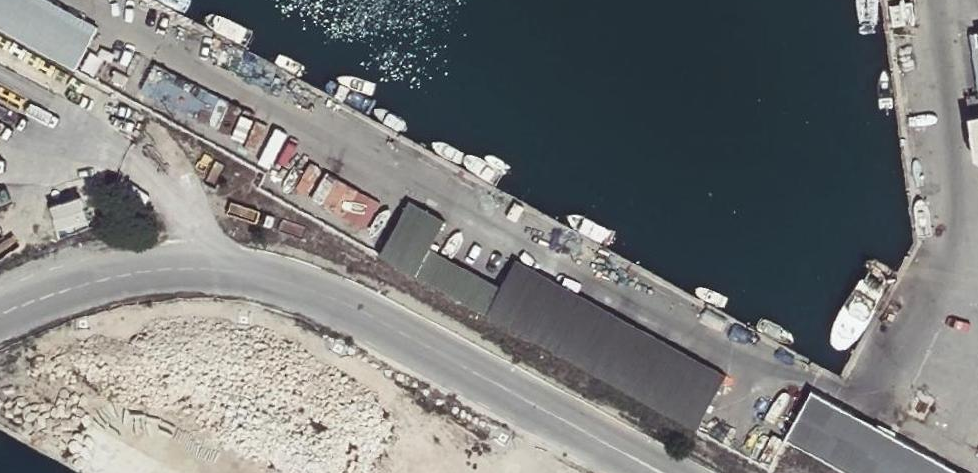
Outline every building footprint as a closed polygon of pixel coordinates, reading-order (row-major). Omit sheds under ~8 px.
[(18,0),(0,0),(0,36),(76,78),(95,43),(60,24),(24,4),(18,0)] [(24,4),(60,24),(64,16),(36,0),(26,0),(24,4)] [(64,16),(60,24),(95,43),(99,35),(64,16)] [(116,69),(111,79),(122,84),(127,75),(116,69)] [(409,204),(404,212),(440,231),(444,223),(409,204)] [(440,231),(404,212),(379,259),(696,431),(722,384),(686,365),(652,346),(616,327),(581,308),(547,289),(511,269),(500,290),(496,297),(460,277),(425,258),(429,251),(440,231)] [(464,270),(429,251),(425,258),(460,277),(464,270)] [(516,261),(511,269),(547,289),(551,281),(516,261)] [(464,270),(460,277),(496,297),(500,290),(464,270)] [(551,281),(547,289),(581,308),(586,300),(551,281)] [(586,300),(581,308),(616,327),(620,319),(586,300)] [(620,319),(616,327),(652,346),(656,339),(620,319)] [(656,339),(652,346),(686,365),(690,357),(656,339)] [(690,357),(686,365),(722,384),(726,377),(690,357)] [(812,395),(785,443),(840,472),(956,472),(812,395)]
